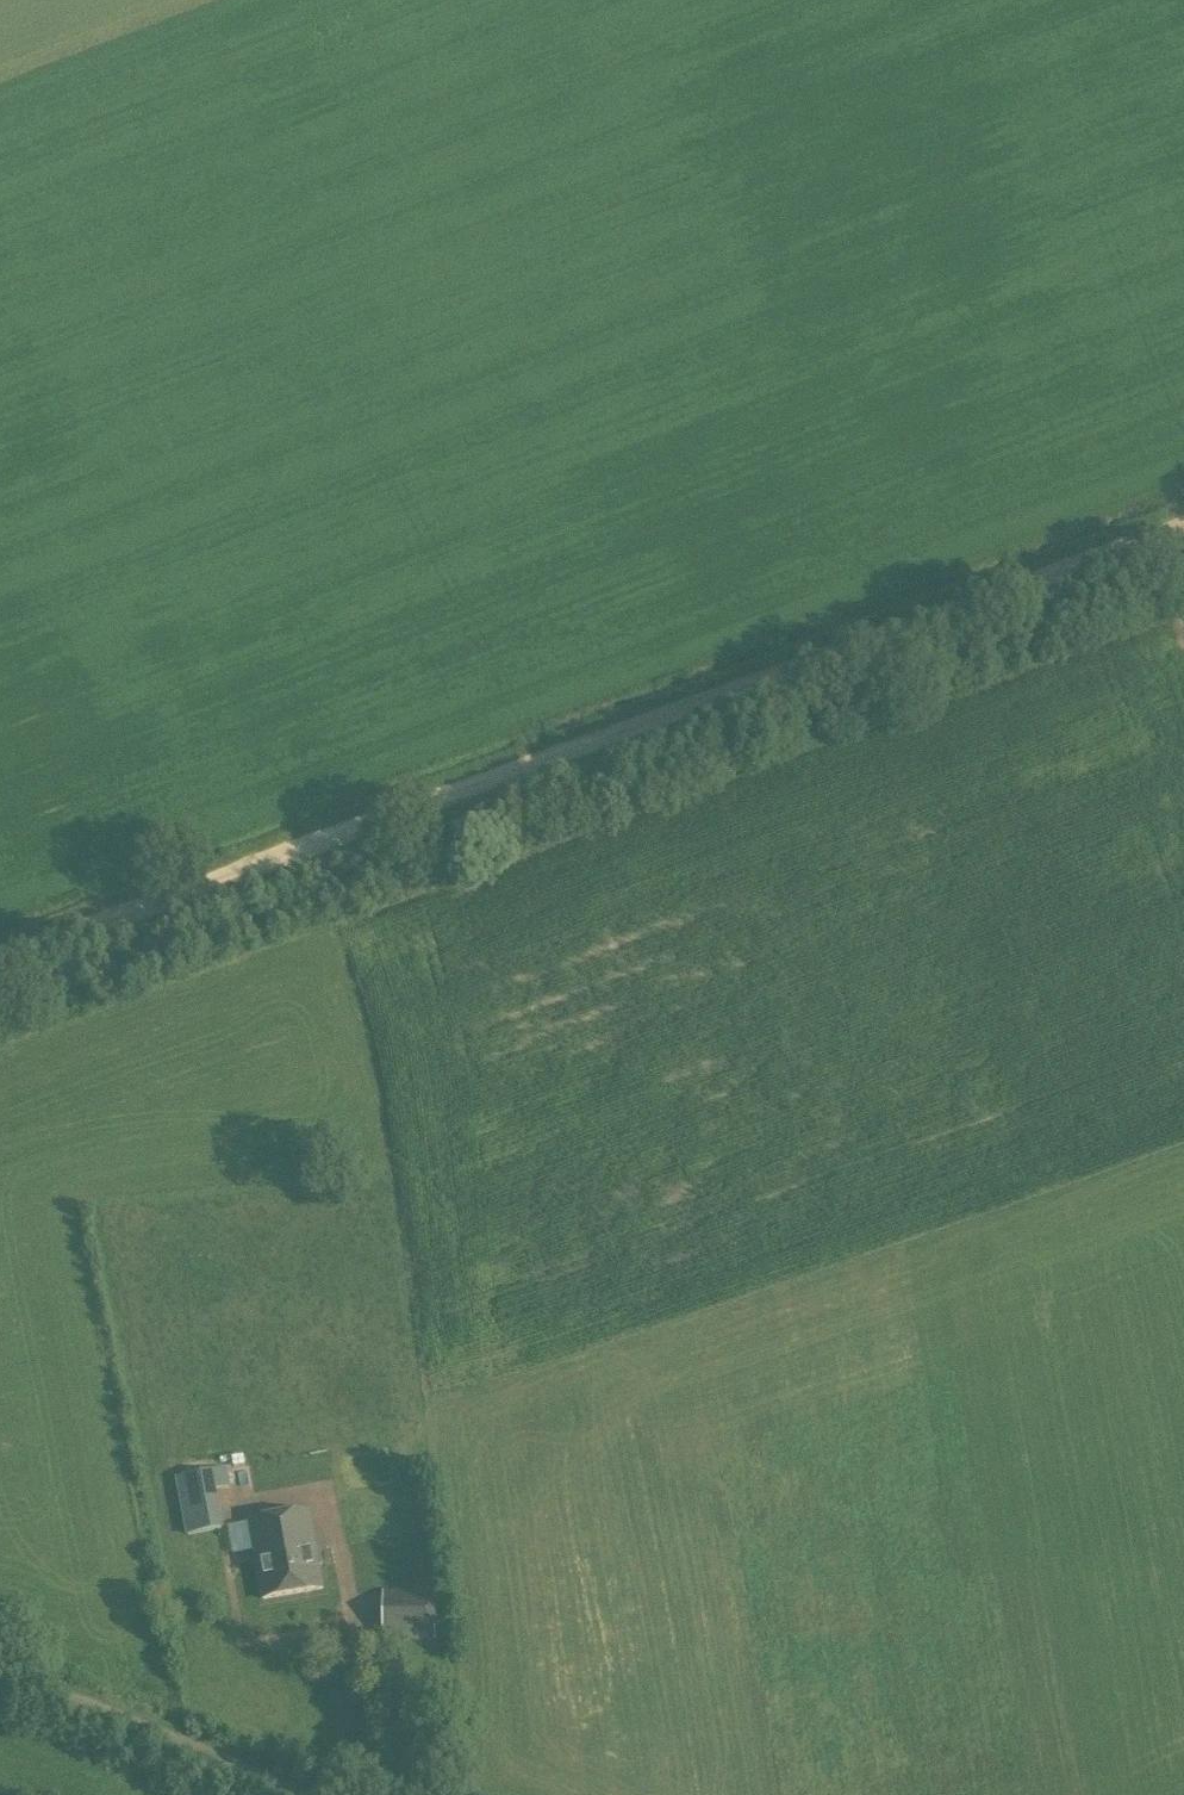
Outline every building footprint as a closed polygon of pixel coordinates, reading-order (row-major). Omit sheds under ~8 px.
[(186,1536),(224,1529),(217,1489),(232,1486),(228,1468),(175,1478),(186,1536)] [(267,1602),(325,1592),(321,1573),(324,1568),(322,1554),(317,1551),(311,1516),(253,1526),(267,1602)] [(382,1641),(436,1641),(436,1591),(382,1591),(382,1641)]
